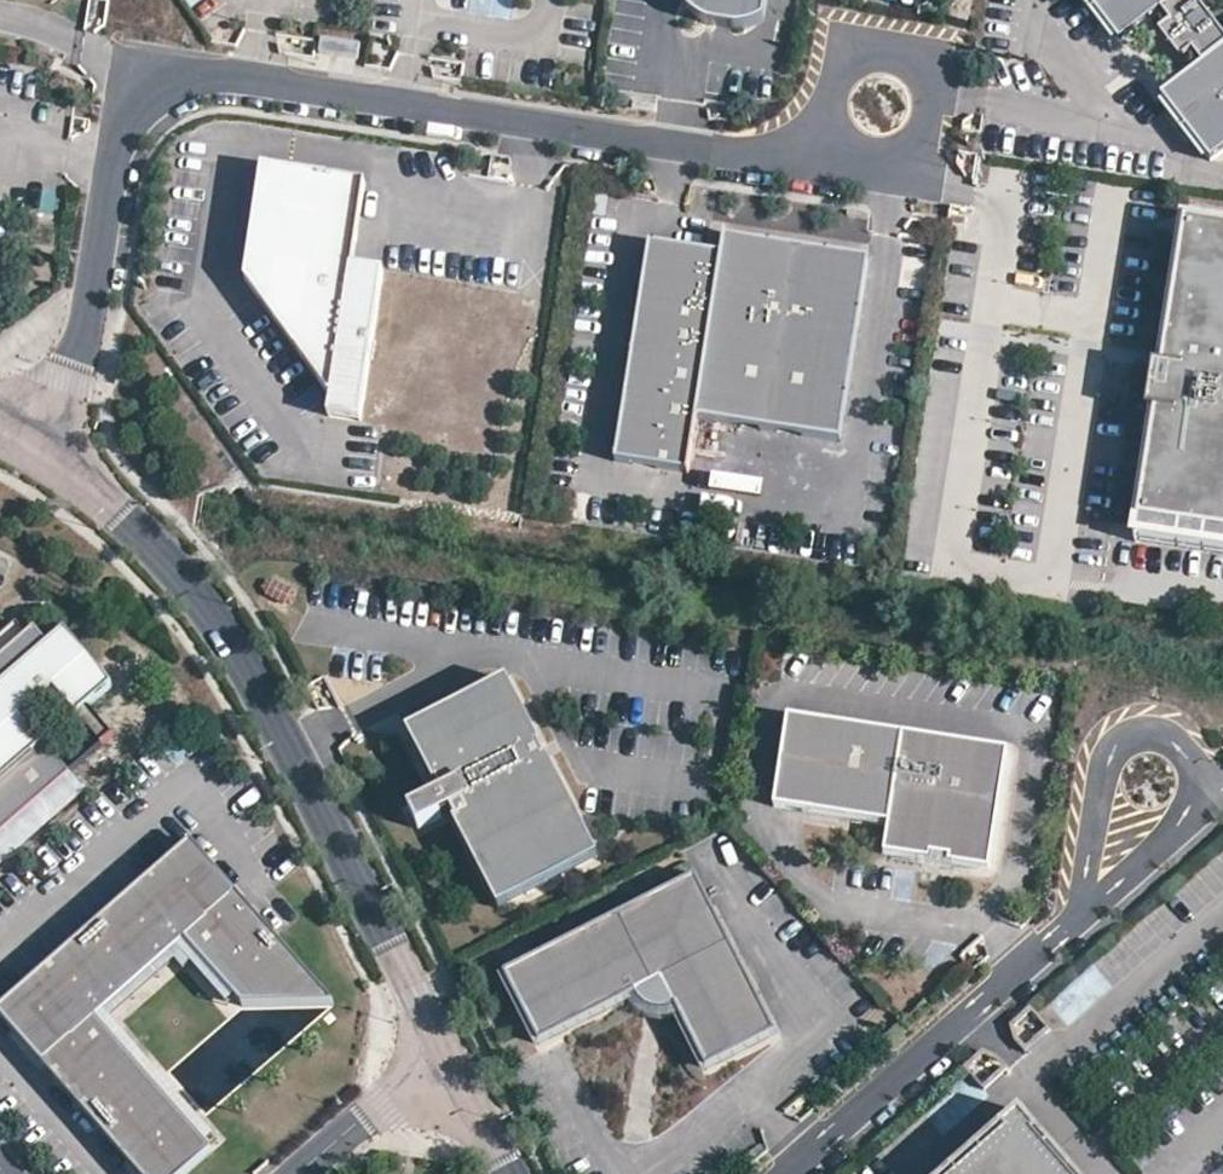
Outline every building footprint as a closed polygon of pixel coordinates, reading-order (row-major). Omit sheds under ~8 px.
[(686,8),(698,21),(706,25),(740,29),(749,29),(757,26),(765,22),(768,0),(687,0),(686,8)] [(1119,43),(1162,12),(1169,24),(1164,30),(1186,58),(1190,53),(1202,65),(1161,99),(1209,163),(1222,152),(1222,52),(1211,61),(1201,48),(1216,34),(1199,4),(1181,17),(1169,4),(1174,0),(1087,0),(1119,43)] [(359,44),(321,38),(319,52),(357,59),(359,44)] [(244,278),(332,397),(362,402),(383,271),(352,266),(365,182),(262,166),(244,278)] [(1178,217),(1159,342),(1179,345),(1176,367),(1155,364),(1146,362),(1139,409),(1148,411),(1129,533),(1222,548),(1222,224),(1178,217)] [(703,265),(705,254),(649,246),(617,464),(691,475),(699,420),(843,441),(869,258),(725,238),(723,256),(721,268),(703,265)] [(723,256),(705,254),(703,265),(721,268),(723,256)] [(1176,367),(1179,345),(1159,342),(1155,364),(1176,367)] [(362,402),(332,397),(329,415),(360,420),(362,402)] [(80,762),(32,707),(64,679),(87,706),(100,694),(111,685),(63,629),(46,644),(39,650),(25,635),(14,622),(0,634),(0,832),(80,762)] [(46,644),(32,629),(25,635),(39,650),(46,644)] [(598,857),(508,682),(409,733),(442,795),(411,811),(422,831),(452,815),(500,908),(598,857)] [(125,721),(100,694),(87,706),(111,733),(125,721)] [(992,870),(1011,751),(792,717),(778,806),(893,824),(889,854),(934,861),(937,841),(955,844),(953,858),(952,864),(992,870)] [(953,858),(955,844),(937,841),(935,855),(953,858)] [(236,895),(190,843),(0,1009),(0,1017),(42,1065),(236,895)] [(774,1033),(738,963),(730,967),(722,949),(729,946),(693,876),(503,975),(539,1044),(634,995),(643,1009),(661,1012),(673,1008),(705,1069),(774,1033)] [(196,957),(249,911),(236,895),(42,1065),(49,1073),(56,1080),(108,1035),(208,1148),(216,1141),(109,1020),(181,956),(232,1014),(240,1007),(196,957)] [(272,936),(249,911),(196,957),(240,1007),(246,1014),(331,1004),(272,936)] [(108,1035),(56,1080),(138,1173),(183,1173),(210,1151),(208,1148),(108,1035)] [(1031,1136),(1038,1130),(1019,1109),(999,1126),(1005,1133),(958,1173),(1065,1173),(1031,1136)]
